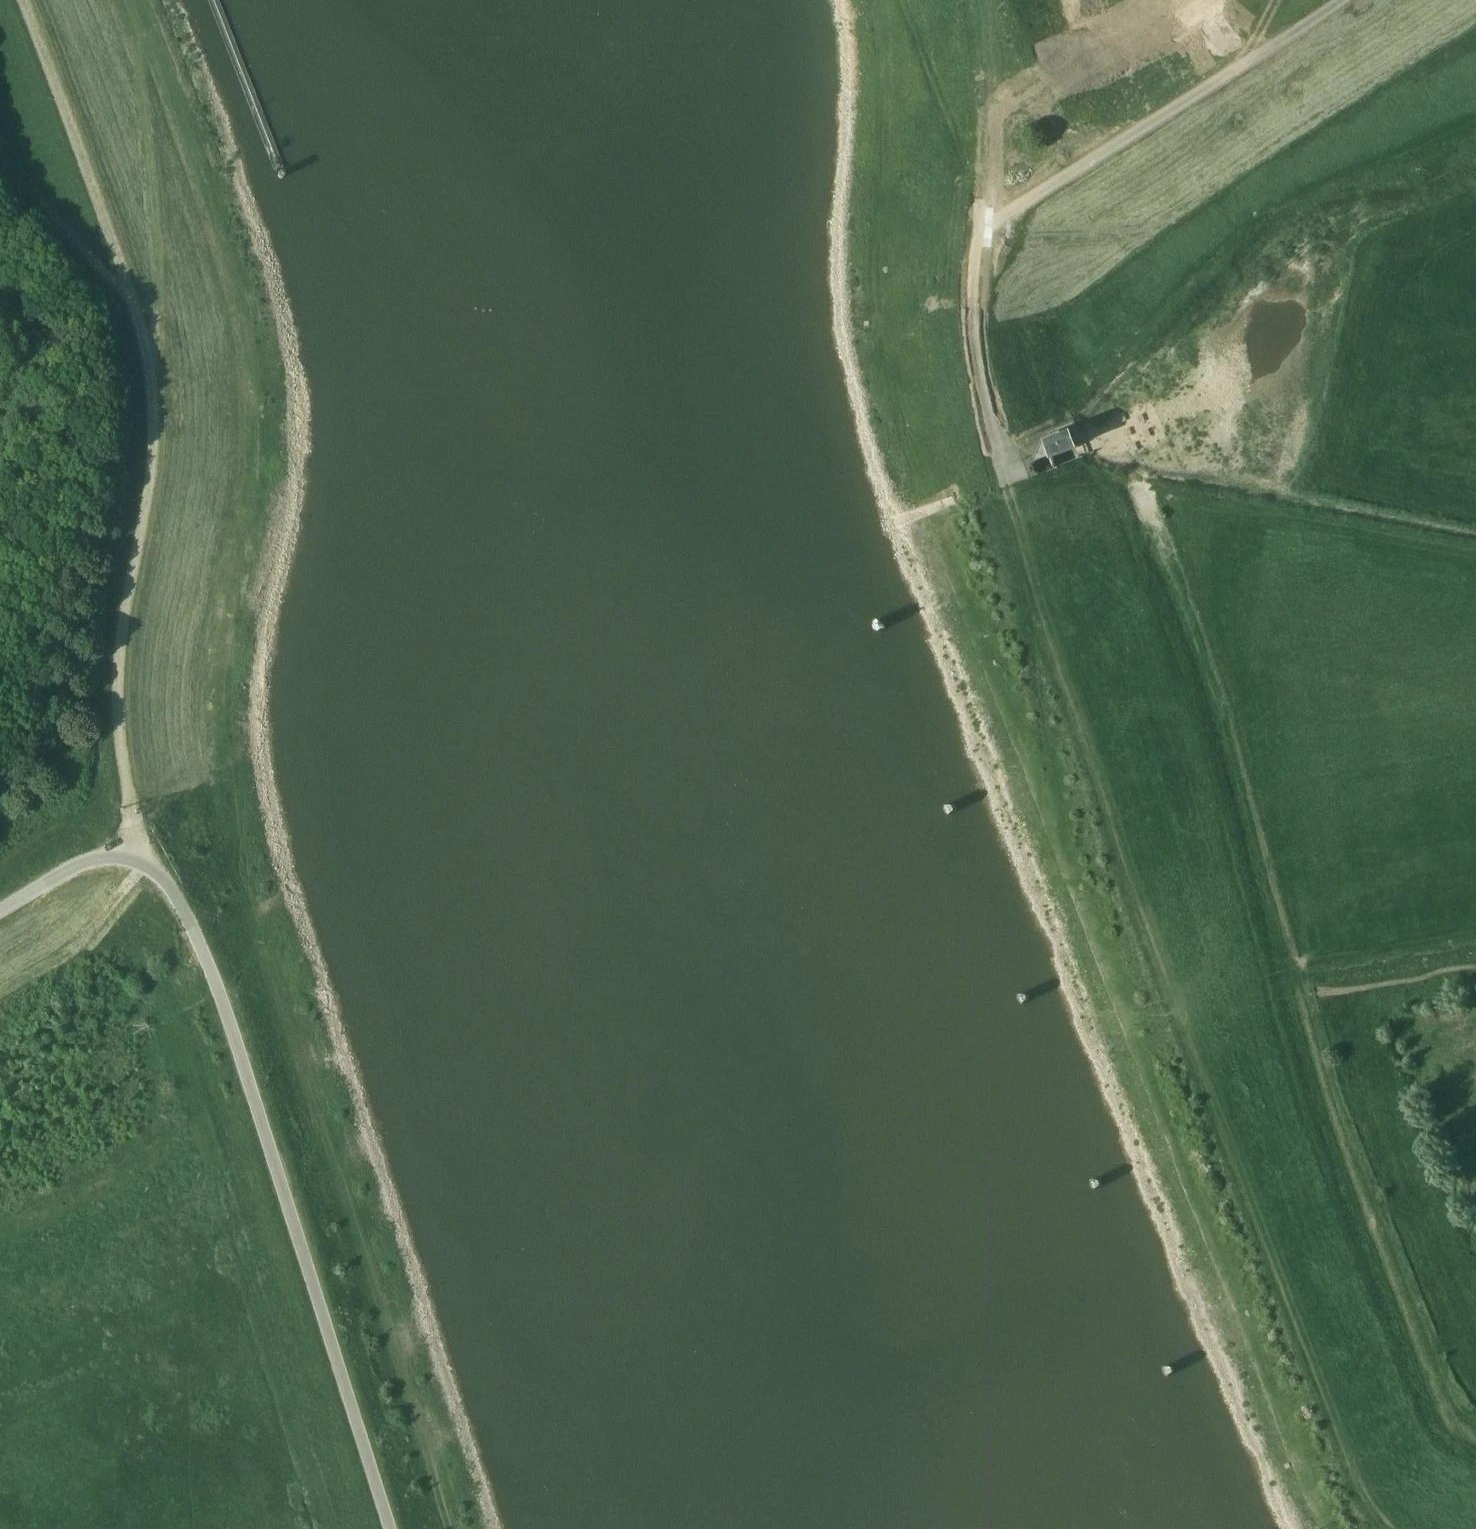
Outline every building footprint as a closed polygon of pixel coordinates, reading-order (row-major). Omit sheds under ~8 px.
[(1051,460),(1079,449),(1071,431),(1044,442),(1051,460)]
